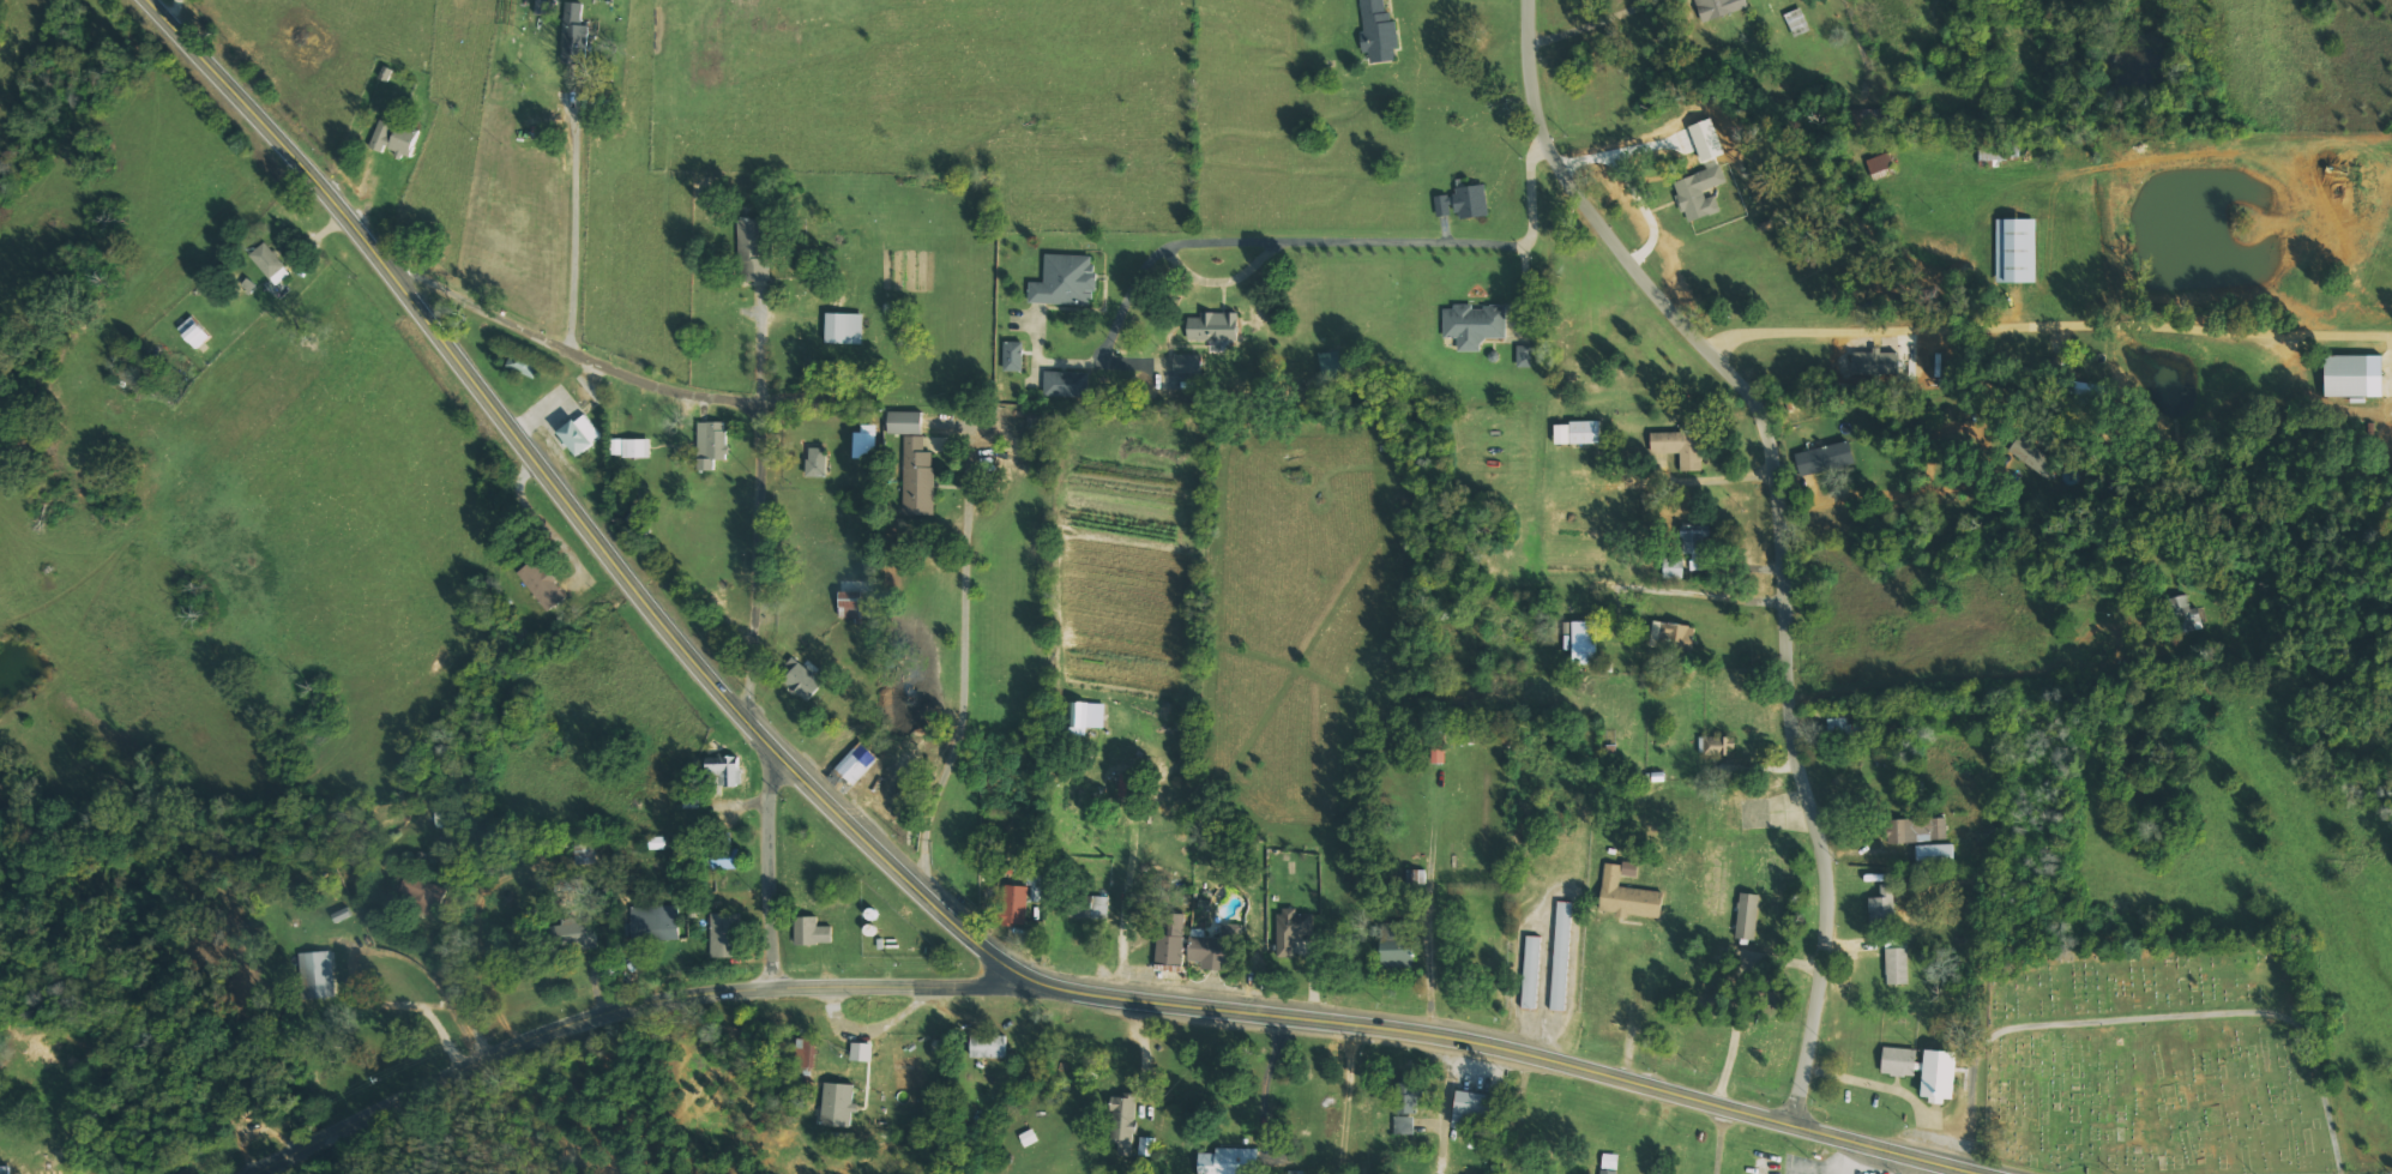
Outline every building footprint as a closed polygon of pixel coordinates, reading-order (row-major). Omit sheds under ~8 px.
[(549,13),(549,0),(537,0),(536,0),(536,14),(549,13)] [(1748,9),(1746,0),(1694,0),(1701,23),(1748,9)] [(1370,5),(1394,2),(1397,18),(1402,18),(1403,25),(1406,29),(1411,55),(1406,55),(1408,65),(1382,68),(1381,59),(1375,60),(1373,48),(1370,40),(1375,38),(1370,5)] [(1785,15),(1793,33),(1809,26),(1801,8),(1785,15)] [(396,126),(381,119),(369,148),(382,153),(384,147),(407,157),(419,129),(398,120),(396,126)] [(1896,171),(1889,152),(1866,161),(1872,179),(1896,171)] [(1727,183),(1722,165),(1673,181),(1687,223),(1721,212),(1716,195),(1706,198),(1703,191),(1727,183)] [(1455,188),(1455,194),(1435,196),(1437,217),(1454,215),(1455,220),(1488,216),(1485,184),(1455,188)] [(768,281),(767,259),(763,259),(762,219),(739,220),(740,282),(768,281)] [(2006,227),(2045,227),(2047,293),(2006,290),(2006,227)] [(292,272),(263,242),(249,256),(277,286),(292,272)] [(1094,255),(1044,254),(1044,283),(1029,282),(1029,304),(1093,305),(1094,255)] [(1453,317),(1452,343),(1468,344),(1468,355),(1492,357),(1492,349),(1495,345),(1517,344),(1517,317),(1510,313),(1499,313),(1493,319),(1484,317),(1481,313),(1464,312),(1464,317),(1453,317)] [(863,314),(824,313),(824,343),(862,344),(863,314)] [(1238,313),(1200,313),(1200,318),(1187,317),(1186,341),(1238,342),(1238,313)] [(1004,343),(1003,372),(1023,372),(1023,343),(1004,343)] [(1531,346),(1518,346),(1517,367),(1531,367),(1531,346)] [(1852,378),(1902,376),(1902,353),(1881,354),(1881,351),(1851,352),(1852,378)] [(1203,355),(1174,355),(1173,374),(1202,374),(1203,355)] [(2381,355),(2323,356),(2324,398),(2381,396),(2381,355)] [(522,359),(516,373),(543,386),(550,369),(522,359)] [(1044,396),(1088,397),(1089,373),(1044,372),(1044,396)] [(2105,386),(2070,381),(2068,395),(2103,400),(2105,386)] [(886,434),(920,435),(921,413),(887,412),(886,434)] [(1569,422),(1570,444),(1599,444),(1598,421),(1569,422)] [(728,423),(699,422),(698,471),(715,471),(716,460),(728,460),(728,423)] [(568,437),(585,425),(607,451),(591,466),(568,437)] [(1568,445),(1568,425),(1553,425),(1554,445),(1568,445)] [(853,458),(876,458),(876,427),(853,428),(853,458)] [(1701,471),(1700,431),(1650,432),(1650,453),(1679,453),(1679,472),(1701,471)] [(924,436),(902,437),(904,516),(934,515),(933,452),(925,452),(924,436)] [(2056,463),(2021,436),(2009,451),(2044,478),(2056,463)] [(651,440),(612,439),(612,457),(650,458),(651,440)] [(1854,465),(1849,442),(1796,453),(1801,476),(1854,465)] [(807,477),(826,477),(827,448),(807,448),(807,477)] [(1682,555),(1707,554),(1706,531),(1681,532),(1682,555)] [(516,573),(548,609),(565,594),(533,557),(516,573)] [(1663,579),(1683,579),(1684,559),(1663,558),(1663,579)] [(861,591),(838,591),(838,606),(845,606),(846,621),(862,620),(861,591)] [(2204,627),(2199,607),(2192,609),(2188,594),(2170,599),(2179,633),(2204,627)] [(1596,665),(1596,622),(1571,622),(1572,665),(1596,665)] [(1691,655),(1694,626),(1653,623),(1650,652),(1691,655)] [(808,699),(822,677),(790,658),(776,679),(808,699)] [(1105,728),(1105,702),(1070,702),(1069,735),(1086,735),(1086,728),(1105,728)] [(1851,731),(1849,716),(1828,719),(1830,733),(1851,731)] [(1733,755),(1733,736),(1699,736),(1699,755),(1733,755)] [(741,785),(740,756),(723,756),(723,762),(705,763),(705,778),(717,778),(718,786),(741,785)] [(1946,818),(1885,819),(1886,842),(1947,841),(1946,818)] [(710,869),(739,868),(738,848),(731,848),(731,833),(713,834),(713,848),(710,848),(710,869)] [(665,836),(650,837),(650,849),(666,849),(665,836)] [(1953,843),(1916,844),(1916,867),(1953,866),(1953,843)] [(1660,918),(1663,891),(1620,887),(1621,875),(1636,876),(1638,865),(1604,861),(1598,911),(1660,918)] [(433,916),(446,888),(423,879),(411,906),(433,916)] [(1895,883),(1882,883),(1881,897),(1872,897),(1871,920),(1894,921),(1895,883)] [(1028,885),(1003,885),(1002,925),(1026,925),(1028,885)] [(1760,894),(1740,892),(1735,937),(1754,939),(1760,894)] [(1090,916),(1109,917),(1109,896),(1092,895),(1090,916)] [(1552,1010),(1566,1011),(1571,902),(1556,901),(1552,1010)] [(631,907),(632,940),(678,939),(678,906),(631,907)] [(711,913),(711,957),(736,957),(735,912),(711,913)] [(1155,963),(1182,964),(1185,913),(1166,912),(1164,935),(1156,935),(1155,963)] [(1294,920),(1294,916),(1307,917),(1307,923),(1319,926),(1320,941),(1305,941),(1302,956),(1288,956),(1288,922),(1294,920)] [(573,948),(596,947),(595,920),(573,921),(573,948)] [(722,922),(723,965),(749,963),(747,920),(722,922)] [(805,926),(825,925),(824,951),(806,951),(805,926)] [(1205,937),(1205,929),(1191,928),(1189,961),(1201,961),(1201,968),(1227,969),(1227,963),(1240,963),(1241,938),(1205,937)] [(1393,931),(1394,970),(1428,970),(1428,958),(1420,959),(1418,949),(1414,949),(1412,931),(1393,931)] [(1907,934),(1885,934),(1886,984),(1908,984),(1907,934)] [(1540,936),(1525,936),(1523,1008),(1538,1009),(1540,936)] [(312,961),(339,959),(344,1004),(318,1007),(312,961)] [(1006,1035),(970,1036),(970,1058),(1007,1057),(1006,1035)] [(815,1039),(797,1038),(796,1065),(814,1066),(815,1039)] [(982,1043),(983,1064),(1018,1066),(1017,1043),(982,1043)] [(809,1047),(829,1047),(830,1076),(808,1076),(809,1047)] [(1884,1047),(1881,1072),(1891,1073),(1891,1077),(1905,1078),(1905,1076),(1914,1076),(1915,1070),(1922,1070),(1920,1096),(1927,1097),(1927,1103),(1942,1104),(1942,1098),(1951,1098),(1954,1052),(1923,1048),(1922,1062),(1915,1061),(1916,1049),(1884,1047)] [(1395,1134),(1415,1134),(1417,1084),(1397,1083),(1395,1134)] [(836,1091),(863,1091),(861,1136),(836,1136),(836,1091)] [(1461,1118),(1487,1119),(1489,1093),(1454,1092),(1452,1125),(1461,1125),(1461,1118)] [(1109,1141),(1119,1142),(1119,1154),(1134,1155),(1136,1096),(1110,1095),(1109,1141)] [(1469,1100),(1465,1133),(1511,1137),(1514,1102),(1469,1100)] [(1028,1140),(1042,1132),(1047,1148),(1034,1154),(1028,1140)] [(1155,1156),(1156,1138),(1140,1137),(1139,1155),(1155,1156)] [(1150,1142),(1167,1144),(1165,1164),(1147,1163),(1150,1142)] [(1617,1169),(1618,1154),(1602,1154),(1601,1169),(1617,1169)] [(1273,1157),(1272,1173),(1210,1173),(1212,1161),(1228,1160),(1227,1155),(1273,1157)] [(10,1166),(0,1166),(0,1173),(10,1173),(10,1166)]
